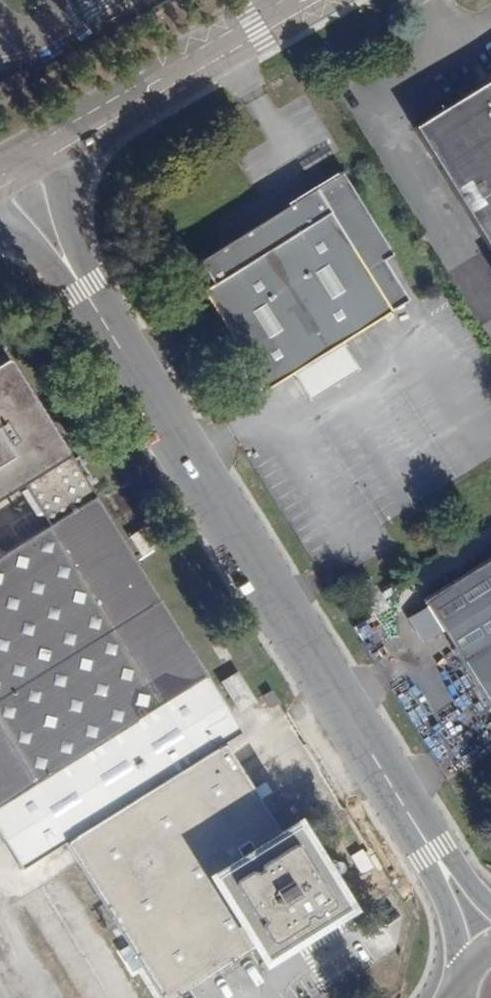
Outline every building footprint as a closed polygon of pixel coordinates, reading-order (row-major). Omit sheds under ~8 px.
[(422,129),(490,240),(490,87),(422,129)] [(394,255),(342,171),(281,209),(282,212),(225,247),(223,245),(198,260),(212,283),(201,290),(263,390),(292,372),(341,342),(409,300),(385,260),(394,255)] [(281,209),(223,245),(225,247),(282,212),(281,209)] [(358,368),(341,342),(292,372),(308,399),(358,368)] [(219,698),(8,353),(0,357),(0,490),(18,479),(22,486),(27,493),(45,521),(0,548),(0,828),(2,832),(219,698)] [(27,493),(22,486),(0,499),(0,510),(27,493)] [(426,601),(490,708),(490,560),(426,601)] [(407,590),(402,582),(385,593),(390,601),(407,590)] [(228,693),(243,684),(236,672),(220,680),(228,693)] [(243,684),(228,693),(238,710),(253,700),(243,684)] [(280,701),(272,688),(262,694),(271,708),(280,701)] [(219,698),(2,832),(25,869),(63,845),(165,997),(168,997),(289,922),(296,933),(310,925),(302,912),(318,902),(215,744),(239,730),(219,698)]
